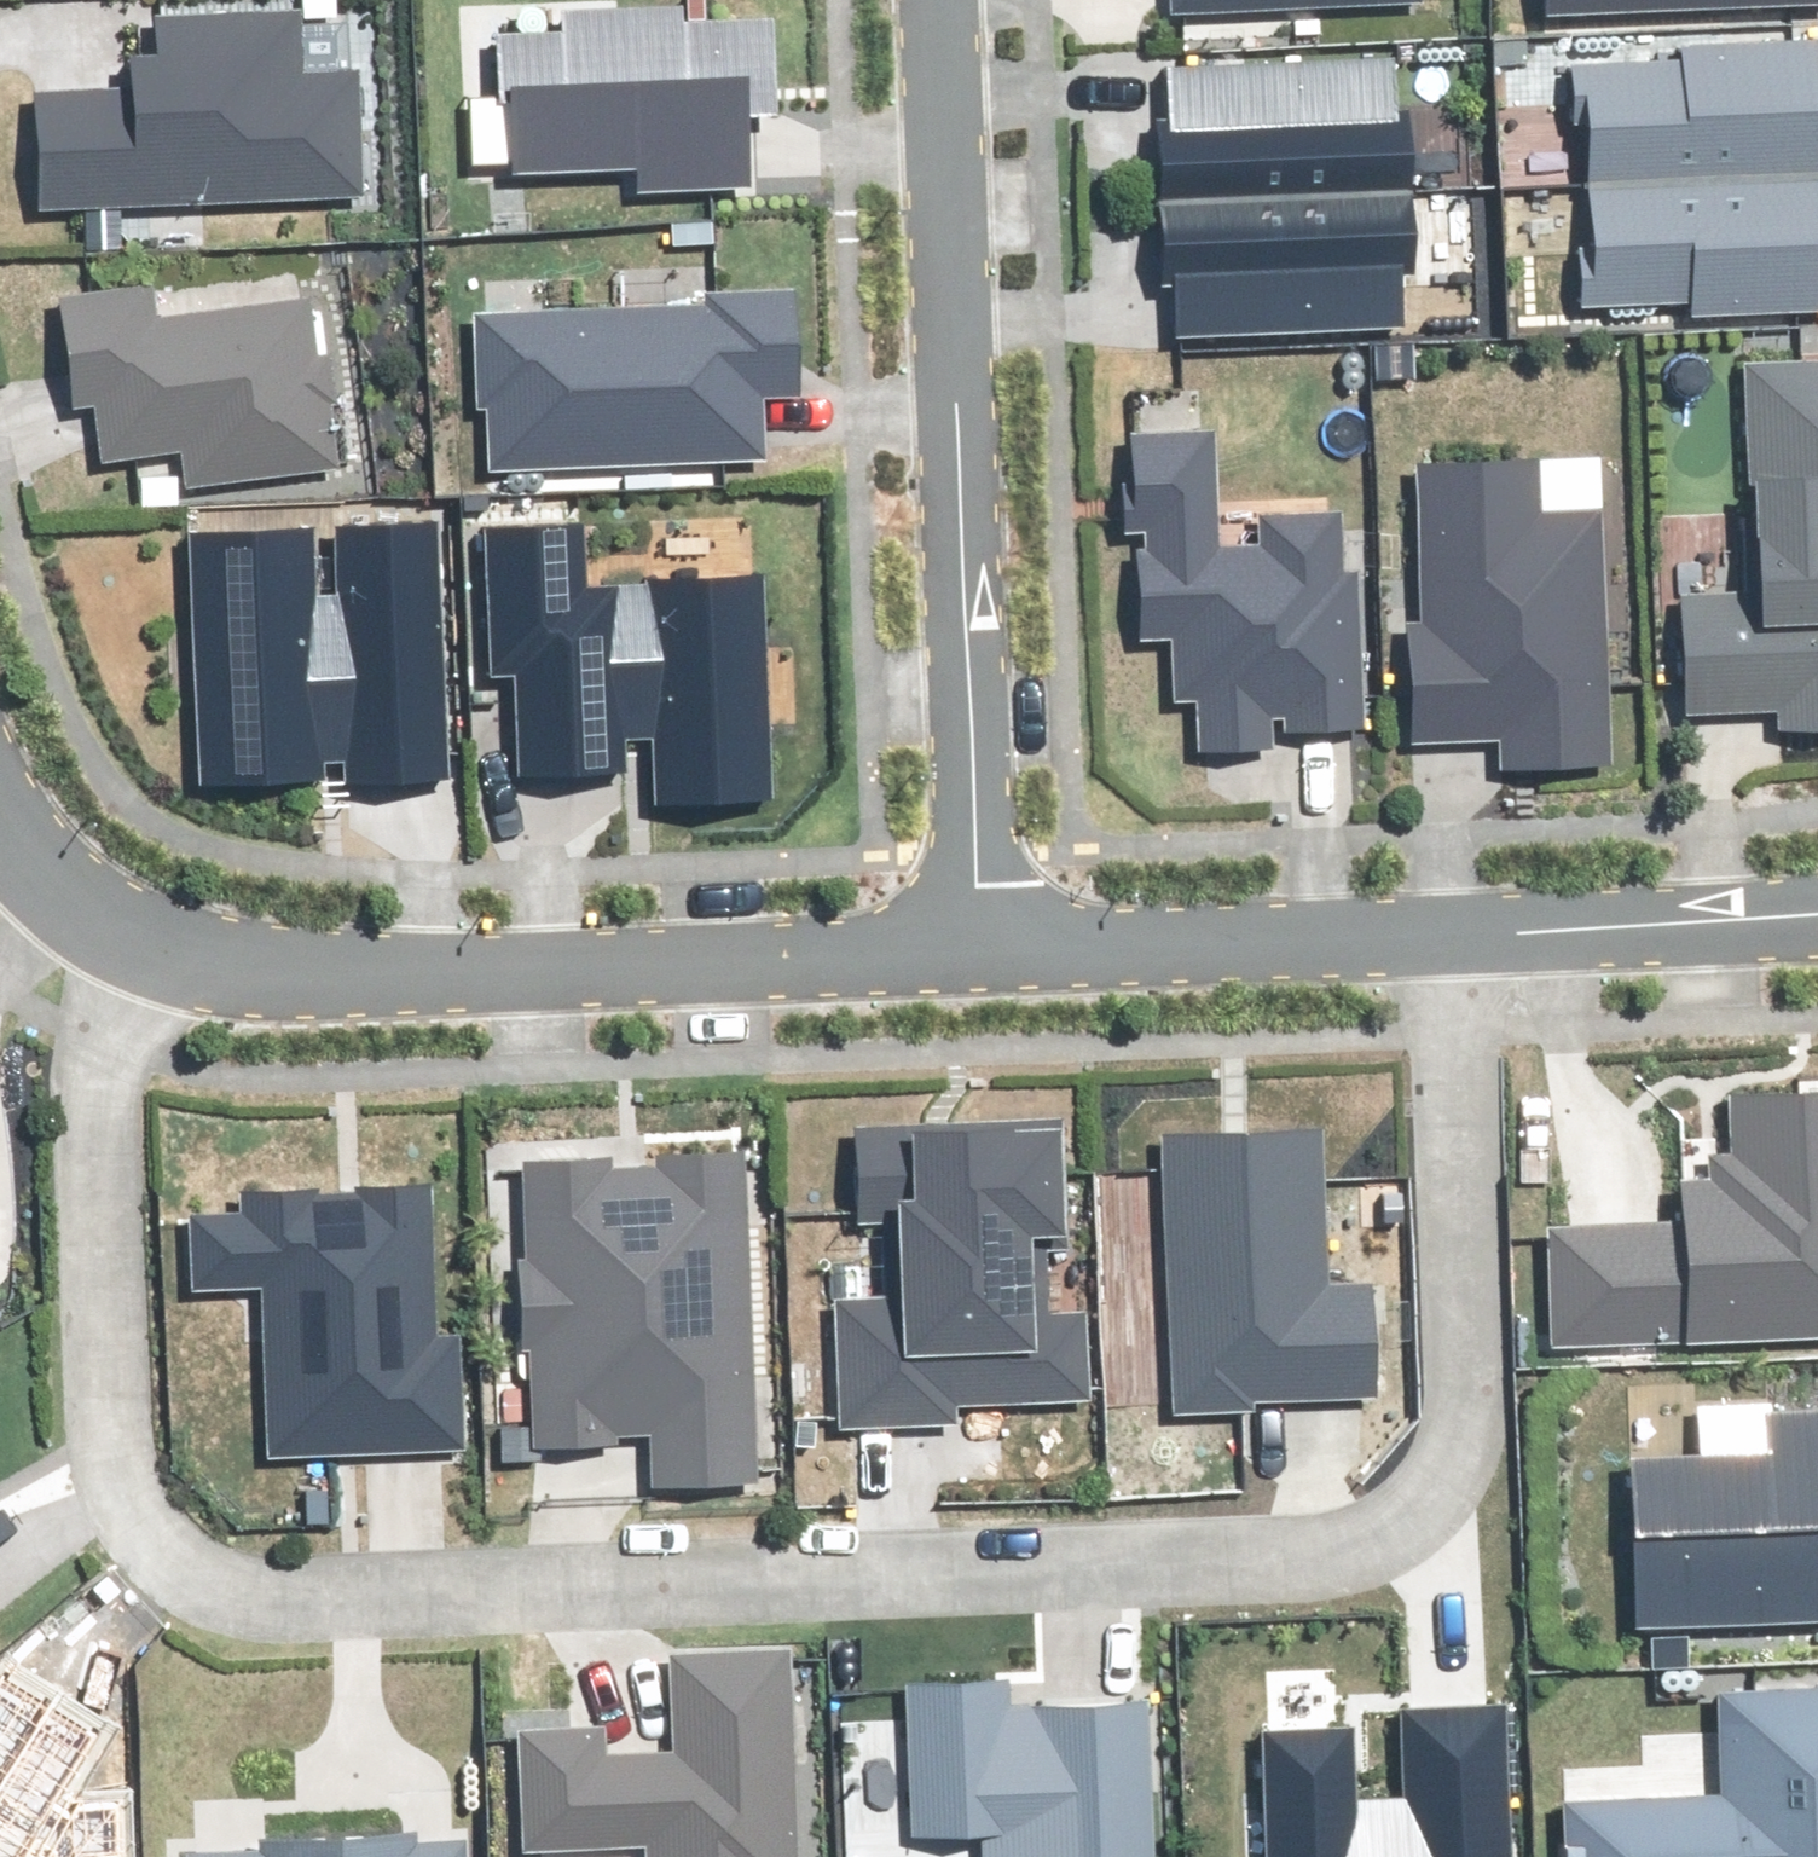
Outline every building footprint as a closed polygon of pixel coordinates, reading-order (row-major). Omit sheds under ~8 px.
[(1173,11),(1395,0),(1172,0),(1173,11)] [(1551,14),(1817,1),(1817,0),(1550,0),(1551,14)] [(567,30),(499,33),(504,170),(642,165),(643,188),(750,184),(747,110),(775,109),(772,20),(679,23),(679,9),(566,13),(567,30)] [(36,96),(42,209),(357,193),(351,73),(303,76),(299,14),(157,21),(159,60),(128,61),(129,91),(36,96)] [(1589,185),(1817,174),(1817,42),(1686,49),(1686,64),(1576,70),(1579,122),(1586,121),(1589,185)] [(1166,204),(1413,192),(1409,114),(1395,115),(1392,55),(1172,66),(1174,119),(1161,120),(1166,204)] [(1589,185),(1592,247),(1581,248),(1584,307),(1698,301),(1699,315),(1817,310),(1817,174),(1589,185)] [(1413,192),(1166,204),(1170,283),(1180,283),(1183,335),(1402,323),(1399,275),(1418,274),(1413,192)] [(153,290),(62,301),(76,406),(98,403),(106,461),(186,451),(191,484),(331,466),(323,402),(336,400),(330,355),(315,357),(308,302),(157,321),(153,290)] [(490,406),(493,469),(760,459),(758,396),(796,395),(792,293),(705,297),(705,308),(476,317),(479,406),(490,406)] [(1695,714),(1783,710),(1784,732),(1817,730),(1817,366),(1739,370),(1750,592),(1689,595),(1695,714)] [(1212,432),(1133,436),(1136,486),(1126,487),(1128,534),(1138,533),(1144,638),(1173,636),(1176,700),(1197,699),(1200,749),(1274,745),(1274,730),(1361,726),(1353,574),(1342,575),(1339,513),(1262,517),(1264,548),(1218,551),(1212,432)] [(1536,461),(1422,466),(1430,622),(1414,623),(1420,739),(1502,735),(1504,770),(1610,764),(1597,514),(1539,517),(1536,461)] [(309,527),(189,533),(202,790),(448,778),(435,521),(338,526),(342,603),(312,605),(309,527)] [(581,528),(489,532),(494,672),(516,671),(520,775),(658,770),(659,803),(768,799),(760,578),(583,584),(581,528)] [(1559,1345),(1817,1339),(1817,1102),(1735,1104),(1737,1158),(1711,1158),(1712,1180),(1678,1180),(1679,1222),(1556,1225),(1559,1345)] [(1064,1244),(1059,1118),(858,1126),(862,1226),(904,1224),(907,1300),(839,1302),(844,1426),(954,1422),(954,1405),(1089,1400),(1085,1318),(1046,1319),(1043,1244),(1064,1244)] [(1319,1130),(1165,1136),(1176,1413),(1252,1410),(1252,1398),(1376,1393),(1372,1289),(1325,1291),(1319,1130)] [(658,1483),(753,1479),(740,1156),(659,1159),(659,1169),(611,1171),(611,1161),(525,1164),(529,1264),(523,1264),(527,1348),(532,1347),(536,1446),(656,1442),(658,1483)] [(245,1214),(191,1216),(194,1287),(267,1285),(274,1456),(460,1449),(456,1337),(436,1338),(430,1188),(244,1195),(245,1214)] [(1647,1625),(1817,1616),(1817,1410),(1778,1412),(1781,1455),(1638,1462),(1647,1625)] [(777,1854),(796,1853),(786,1656),(688,1661),(693,1748),(617,1751),(614,1701),(516,1706),(523,1856),(577,1856),(630,1854),(631,1856),(777,1856),(777,1854)] [(55,1701),(6,1671),(0,1682),(0,1790),(55,1701)] [(911,1688),(918,1831),(983,1827),(984,1856),(1153,1856),(1145,1710),(1002,1717),(1000,1683),(911,1688)] [(1565,1856),(1817,1856),(1817,1692),(1718,1697),(1723,1797),(1562,1805),(1565,1856)] [(99,1726),(55,1701),(0,1790),(0,1856),(125,1856),(124,1806),(86,1809),(76,1822),(51,1808),(99,1726)] [(1267,1734),(1274,1856),(1506,1856),(1498,1710),(1403,1714),(1407,1798),(1356,1801),(1352,1729),(1267,1734)] [(188,1856),(465,1856),(464,1843),(412,1845),(412,1835),(261,1842),(262,1853),(188,1856)]
